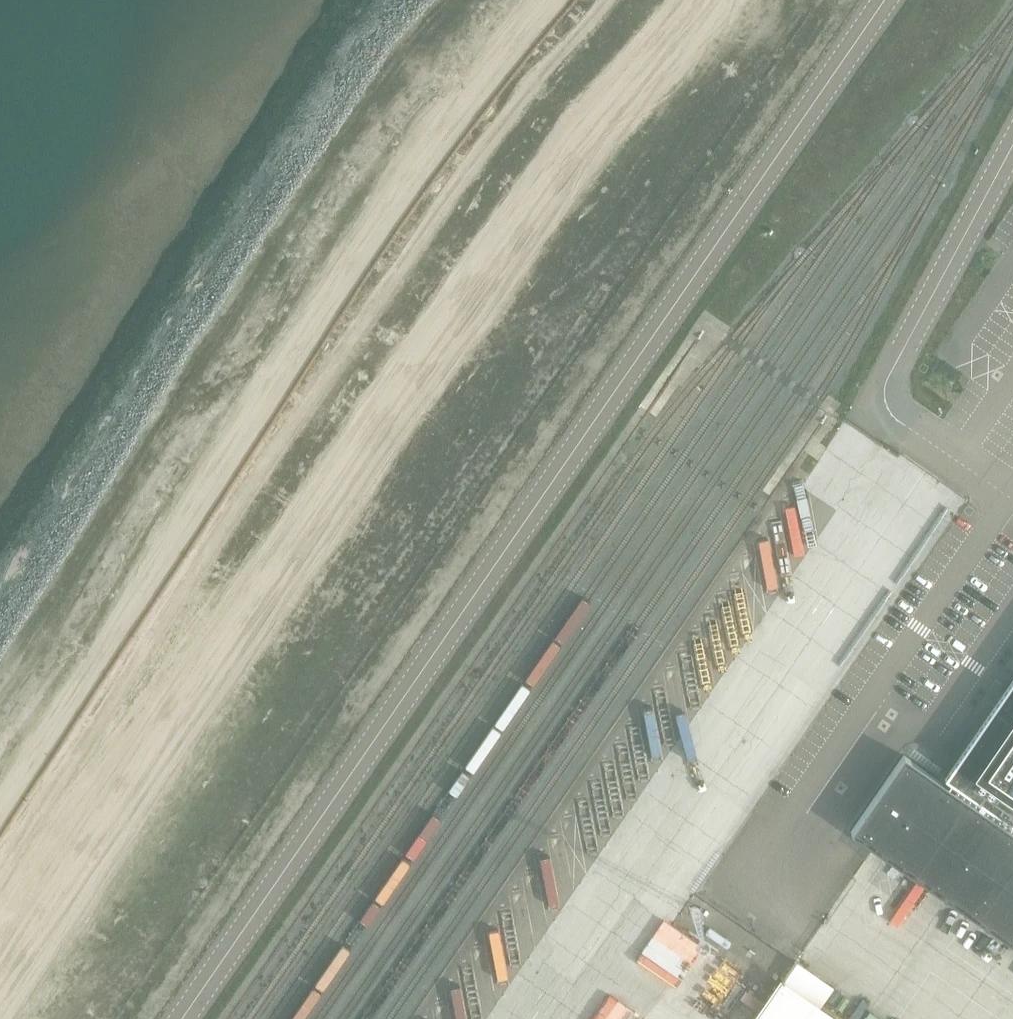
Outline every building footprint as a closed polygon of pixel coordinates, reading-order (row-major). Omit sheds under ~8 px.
[(1012,687),(1010,687),(1009,687),(1009,688),(1008,689),(1007,691),(1007,692),(1008,694),(1009,695),(947,785),(903,755),(850,832),(874,848),(1012,944),(1012,687)] [(824,1002),(836,983),(796,959),(785,977),(824,1002)] [(641,1013),(623,1003),(615,1018),(638,1018),(641,1013)]
